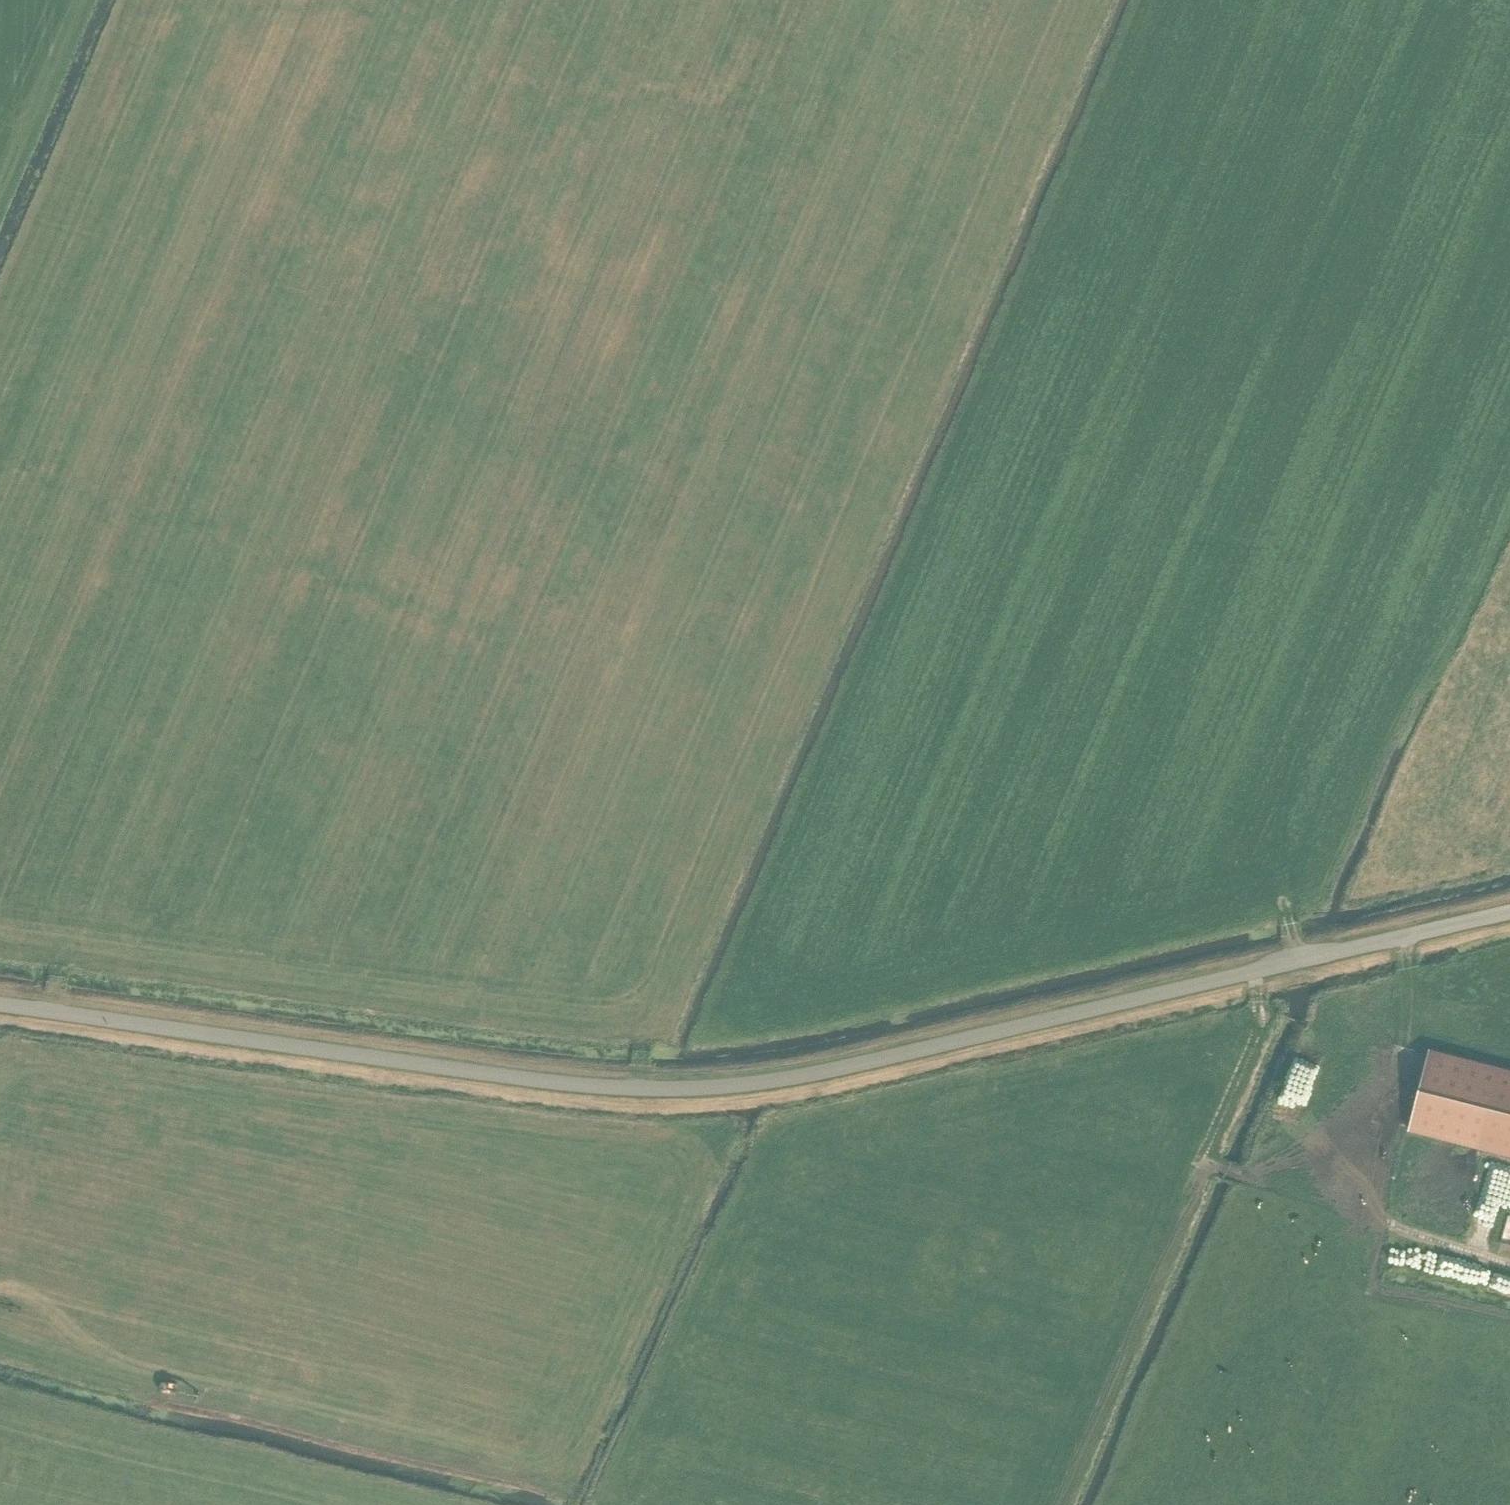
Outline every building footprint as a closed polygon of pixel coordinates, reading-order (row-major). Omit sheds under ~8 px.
[(1408,1132),(1509,1158),(1509,1071),(1429,1051),(1408,1132)]
